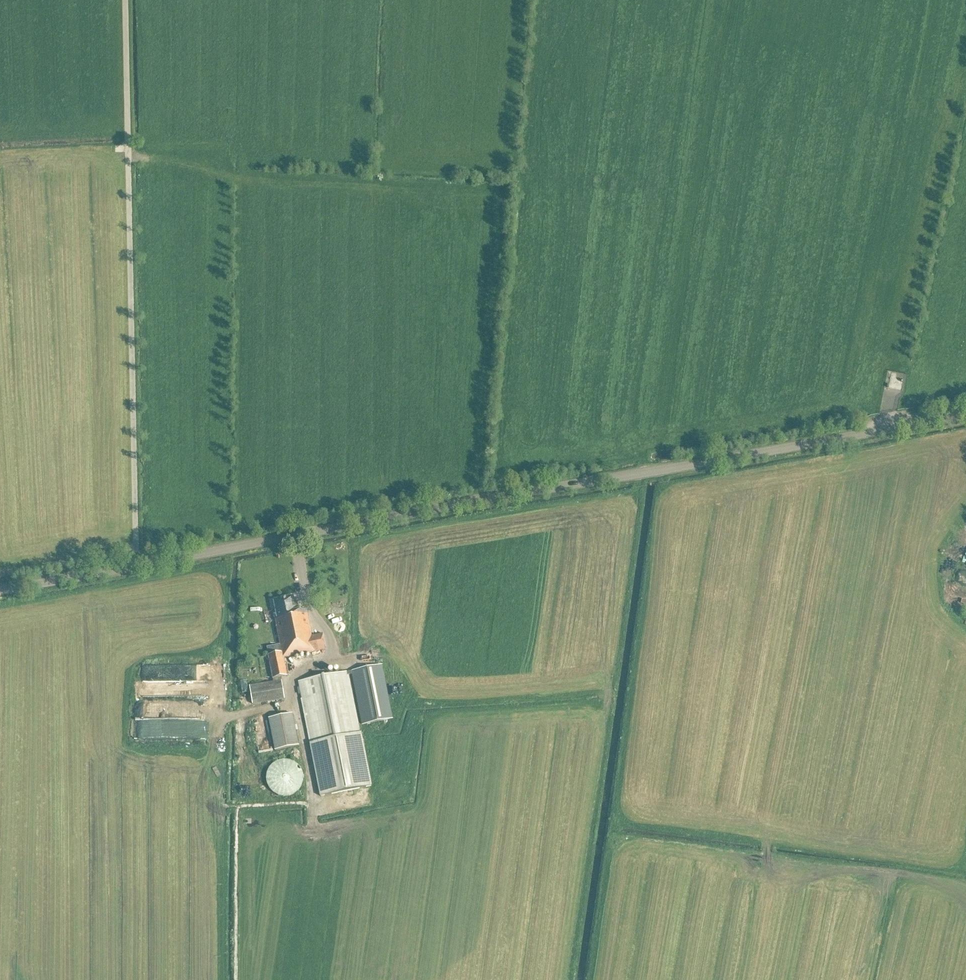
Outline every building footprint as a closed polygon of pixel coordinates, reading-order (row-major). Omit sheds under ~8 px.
[(965,575),(965,572),(953,567),(950,577),(963,582),(965,575)] [(294,598),(273,601),(277,619),(275,619),(282,653),(268,656),(273,682),(249,686),(252,705),(285,700),(281,678),(287,677),(284,659),(326,651),(322,634),(312,636),(307,610),(296,612),(294,598)] [(362,726),(392,720),(382,667),(299,684),(321,797),(370,787),(348,676),(352,675),(362,726)] [(275,752),(299,747),(292,716),(269,721),(275,752)] [(284,798),(289,797),(295,795),(299,792),(301,787),(303,782),(303,776),(301,771),(298,767),(294,764),(288,762),(284,761),(278,763),(273,765),(269,770),(267,775),(266,781),(267,785),(270,790),(274,794),(277,796),(280,797),(284,798)]
